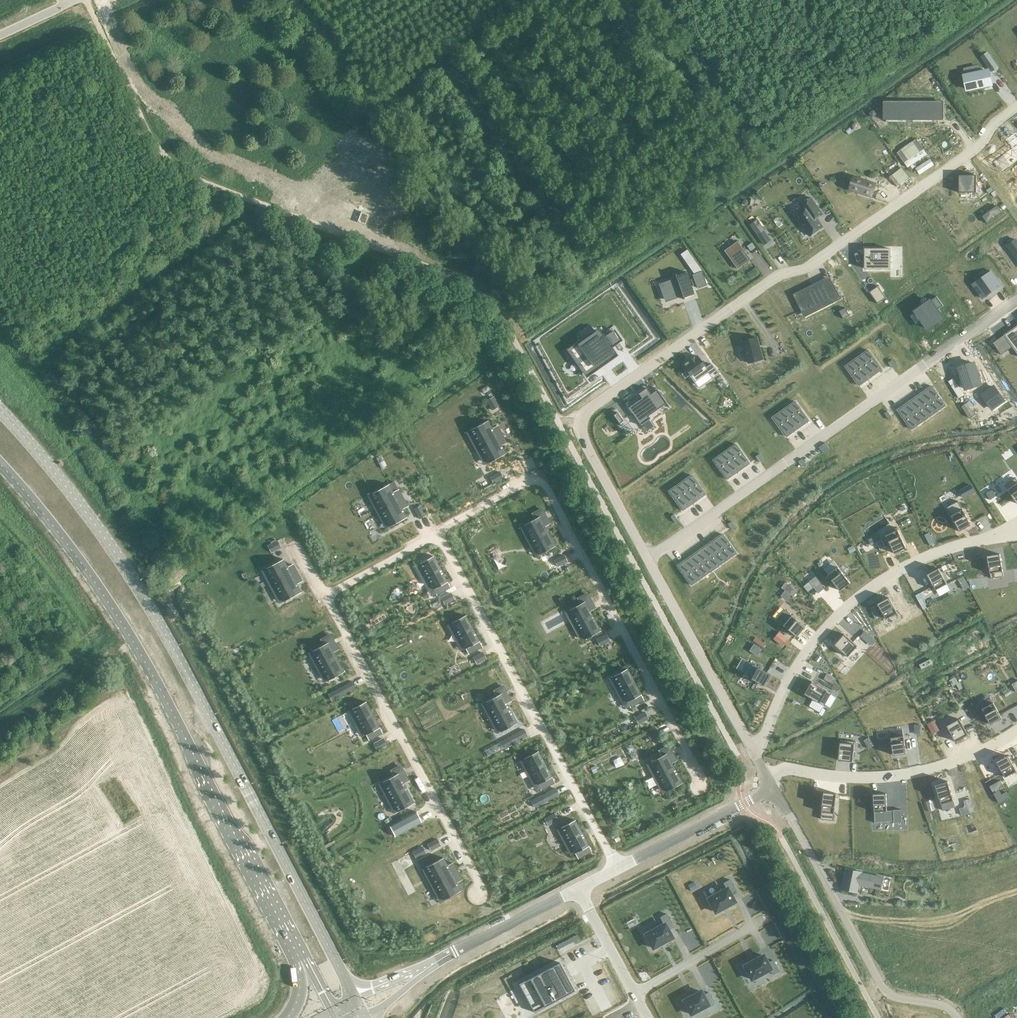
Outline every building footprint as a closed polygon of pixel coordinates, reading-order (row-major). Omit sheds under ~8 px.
[(990,55),(983,60),(992,72),(999,67),(990,55)] [(988,70),(965,76),(967,89),(991,84),(988,70)] [(943,102),(883,102),(883,117),(885,117),(885,121),(933,121),(933,117),(943,117),(943,102)] [(993,161),(993,162),(997,160),(1003,169),(1000,171),(1000,172),(1016,160),(1016,144),(993,161)] [(977,175),(959,175),(959,193),(977,193),(977,175)] [(854,176),(849,189),(872,197),(876,184),(854,176)] [(811,197),(800,205),(804,210),(796,216),(810,236),(823,227),(817,218),(823,214),(811,197)] [(997,207),(983,217),(988,224),(1002,214),(997,207)] [(369,214),(361,211),(357,222),(365,225),(369,214)] [(764,244),(771,239),(758,220),(750,225),(764,244)] [(1007,244),(1016,259),(1016,241),(1015,239),(1007,244)] [(738,241),(725,250),(738,269),(751,259),(738,241)] [(752,242),(747,246),(751,251),(756,247),(752,242)] [(890,249),(865,249),(865,269),(890,269),(890,249)] [(694,272),(702,269),(696,262),(690,266),(694,272)] [(698,288),(707,285),(702,271),(693,274),(698,288)] [(991,271),(973,284),(983,298),(1001,285),(991,271)] [(667,282),(661,285),(666,299),(672,297),(676,295),(682,293),(683,299),(685,298),(684,297),(694,293),(691,285),(692,285),(693,285),(691,279),(690,279),(689,280),(686,272),(676,275),(676,274),(675,274),(677,279),(672,281),(667,282)] [(810,285),(793,294),(801,310),(833,299),(835,302),(841,299),(844,306),(845,306),(831,279),(812,289),(810,285)] [(878,286),(869,292),(878,304),(886,298),(878,286)] [(937,296),(915,311),(928,329),(943,318),(937,310),(944,305),(937,296)] [(846,308),(840,310),(844,318),(849,315),(846,308)] [(1004,335),(1016,354),(1016,325),(1004,335)] [(598,331),(570,351),(586,374),(596,366),(595,365),(606,357),(607,359),(614,354),(610,347),(620,340),(614,331),(603,338),(598,331)] [(757,337),(743,341),(749,363),(763,359),(757,337)] [(998,340),(993,343),(1000,352),(1005,349),(998,340)] [(869,350),(863,354),(877,373),(883,369),(869,350)] [(863,354),(858,358),(871,377),(877,373),(863,354)] [(689,361),(683,365),(694,382),(707,372),(712,378),(718,374),(711,364),(705,368),(697,355),(694,358),(693,357),(689,360),(689,361)] [(858,358),(852,362),(865,381),(871,377),(858,358)] [(852,362),(846,366),(860,385),(865,381),(852,362)] [(974,363),(959,368),(966,389),(980,384),(974,363)] [(933,386),(927,390),(940,409),(946,405),(933,386)] [(993,387),(983,395),(992,408),(1002,400),(993,387)] [(641,398),(627,408),(640,425),(648,419),(647,416),(665,403),(656,390),(649,395),(645,388),(637,394),(641,398)] [(927,390),(921,394),(935,413),(940,409),(927,390)] [(921,394),(916,398),(929,417),(935,413),(921,394)] [(493,396),(487,399),(492,408),(498,405),(493,396)] [(916,398),(910,402),(923,421),(929,417),(916,398)] [(796,401),(791,406),(804,425),(810,421),(796,401)] [(910,402),(904,406),(918,425),(923,421),(910,402)] [(791,406),(785,410),(798,429),(804,425),(791,406)] [(904,406),(898,410),(912,429),(918,425),(904,406)] [(785,410),(779,414),(793,433),(798,429),(785,410)] [(613,415),(613,416),(613,417),(618,424),(622,421),(616,412),(614,414),(613,414),(613,415)] [(779,414),(773,418),(787,437),(793,433),(779,414)] [(471,430),(488,463),(506,454),(501,446),(506,443),(497,426),(492,429),(488,421),(471,430)] [(825,442),(819,447),(823,453),(830,449),(825,442)] [(736,444),(730,448),(744,467),(750,463),(736,444)] [(730,448),(725,452),(738,471),(744,467),(730,448)] [(725,452),(719,456),(732,475),(738,471),(725,452)] [(719,456),(713,460),(727,479),(732,475),(719,456)] [(503,479),(500,472),(491,477),(494,484),(503,479)] [(692,475),(686,479),(700,498),(705,494),(692,475)] [(1016,502),(1016,480),(1016,478),(1005,485),(1016,502)] [(686,479),(680,483),(694,502),(700,498),(686,479)] [(372,492),(390,526),(407,516),(403,508),(408,506),(399,489),(394,491),(390,483),(372,492)] [(680,483),(675,487),(688,506),(694,502),(680,483)] [(970,485),(960,491),(964,499),(975,493),(970,485)] [(675,487),(669,491),(683,510),(688,506),(675,487)] [(990,500),(996,496),(992,490),(986,494),(990,500)] [(948,508),(961,532),(972,526),(959,502),(948,508)] [(416,508),(421,518),(427,514),(422,505),(416,508)] [(535,520),(524,525),(540,555),(555,547),(545,527),(550,525),(542,510),(532,515),(535,520)] [(885,533),(895,553),(907,548),(897,527),(885,533)] [(723,534),(717,538),(731,557),(737,553),(723,534)] [(269,542),(273,548),(282,543),(279,537),(269,542)] [(717,538),(712,542),(725,561),(731,557),(717,538)] [(876,542),(880,550),(885,547),(882,540),(876,542)] [(712,542),(706,546),(719,565),(725,561),(712,542)] [(706,546),(700,550),(714,569),(719,565),(706,546)] [(700,550),(694,554),(708,573),(714,569),(700,550)] [(694,554),(689,558),(702,577),(708,573),(694,554)] [(1004,576),(1000,554),(988,556),(991,578),(1004,576)] [(434,555),(420,562),(437,593),(451,586),(434,555)] [(283,599),(301,589),(296,582),(301,579),(292,562),(287,564),(283,556),(266,566),(283,599)] [(567,562),(564,556),(555,561),(558,567),(567,562)] [(689,558),(683,562),(696,581),(702,577),(689,558)] [(833,561),(824,568),(829,574),(828,575),(841,591),(851,583),(838,567),(833,561)] [(683,562),(677,566),(691,585),(696,581),(683,562)] [(936,590),(947,584),(939,568),(928,574),(936,590)] [(816,575),(809,581),(819,593),(826,587),(816,575)] [(958,578),(964,589),(969,586),(963,575),(958,578)] [(786,582),(782,587),(794,597),(798,591),(786,582)] [(450,593),(441,598),(444,604),(454,599),(450,593)] [(580,604),(569,609),(585,639),(600,631),(590,611),(595,609),(587,594),(577,599),(580,604)] [(878,603),(887,619),(898,613),(889,597),(878,603)] [(786,610),(778,620),(798,636),(806,626),(786,610)] [(466,614),(452,622),(469,652),(482,645),(466,614)] [(865,631),(860,636),(866,641),(870,636),(865,631)] [(323,642),(312,648),(328,678),(344,669),(333,650),(338,647),(330,633),(320,638),(323,642)] [(848,657),(858,646),(845,634),(835,645),(848,657)] [(609,641),(606,635),(597,640),(600,646),(609,641)] [(778,636),(775,640),(785,649),(789,644),(778,636)] [(750,651),(758,656),(763,650),(755,644),(750,651)] [(482,653),(473,657),(476,664),(485,659),(482,653)] [(765,686),(771,674),(749,662),(743,673),(765,686)] [(626,668),(613,675),(629,706),(643,698),(626,668)] [(836,679),(827,674),(824,679),(833,684),(836,679)] [(347,692),(357,687),(353,681),(344,685),(347,692)] [(824,705),(832,693),(812,681),(805,694),(824,705)] [(497,695),(486,701),(502,730),(518,722),(507,703),(512,700),(504,685),(495,690),(497,695)] [(337,689),(328,694),(331,700),(341,695),(337,689)] [(1007,695),(995,701),(1004,717),(1015,711),(1007,695)] [(366,701),(353,708),(369,739),(383,732),(366,701)] [(644,712),(635,717),(638,724),(648,719),(644,712)] [(951,724),(959,740),(972,733),(963,717),(951,724)] [(935,720),(927,724),(932,734),(940,730),(935,720)] [(920,724),(914,725),(915,734),(922,733),(920,724)] [(651,740),(660,735),(656,728),(647,733),(651,740)] [(519,740),(528,735),(525,729),(516,733),(519,740)] [(894,755),(907,753),(904,735),(891,737),(894,755)] [(869,737),(864,740),(868,749),(874,746),(869,737)] [(382,739),(373,744),(377,750),(386,745),(382,739)] [(839,760),(853,762),(855,741),(841,740),(839,760)] [(661,756),(651,762),(666,791),(682,783),(671,763),(676,761),(668,746),(659,751),(661,756)] [(539,750),(525,757),(541,788),(555,781),(539,750)] [(997,761),(1005,777),(1016,771),(1008,755),(997,761)] [(394,775),(384,781),(399,811),(415,802),(404,783),(409,780),(401,766),(392,771),(394,775)] [(948,781),(936,785),(941,804),(943,810),(955,807),(954,800),(948,781)] [(990,786),(993,792),(1003,786),(1000,781),(990,786)] [(559,794),(555,787),(531,800),(535,807),(559,794)] [(999,791),(994,794),(999,803),(1009,797),(1006,792),(1001,795),(999,791)] [(822,812),(834,813),(837,793),(824,792),(822,812)] [(874,794),(874,812),(887,811),(886,793),(874,794)] [(416,811),(389,826),(395,837),(422,823),(416,811)] [(554,813),(545,818),(548,825),(558,820),(554,813)] [(576,819),(562,826),(578,857),(592,850),(576,819)] [(431,843),(434,849),(443,844),(440,838),(431,843)] [(422,847),(413,852),(416,858),(426,853),(422,847)] [(444,857),(427,867),(445,900),(462,891),(458,883),(462,880),(453,863),(448,865),(444,857)] [(846,869),(842,888),(858,891),(859,884),(881,889),(883,877),(846,869)] [(727,888),(708,898),(715,912),(723,908),(726,906),(727,906),(727,905),(735,902),(730,894),(731,893),(735,890),(735,891),(736,891),(730,879),(724,883),(727,888)] [(694,882),(688,885),(691,890),(697,887),(694,882)] [(664,924),(645,934),(653,948),(660,944),(661,944),(661,943),(664,942),(665,942),(665,941),(672,937),(668,930),(669,929),(668,928),(672,926),(673,927),(674,926),(667,914),(660,917),(664,924)] [(745,968),(743,968),(747,976),(749,975),(751,979),(770,969),(773,974),(779,971),(773,960),(772,960),(773,961),(769,963),(768,963),(763,955),(756,959),(755,959),(752,961),(751,961),(744,965),(745,968)] [(559,962),(519,984),(534,1012),(574,990),(559,962)] [(684,1002),(683,1003),(686,1010),(688,1009),(691,1014),(707,1005),(708,1007),(715,1003),(709,992),(708,993),(709,993),(704,996),(704,995),(703,995),(701,991),(694,994),(693,995),(694,995),(690,996),(690,997),(683,1000),(684,1002)]
